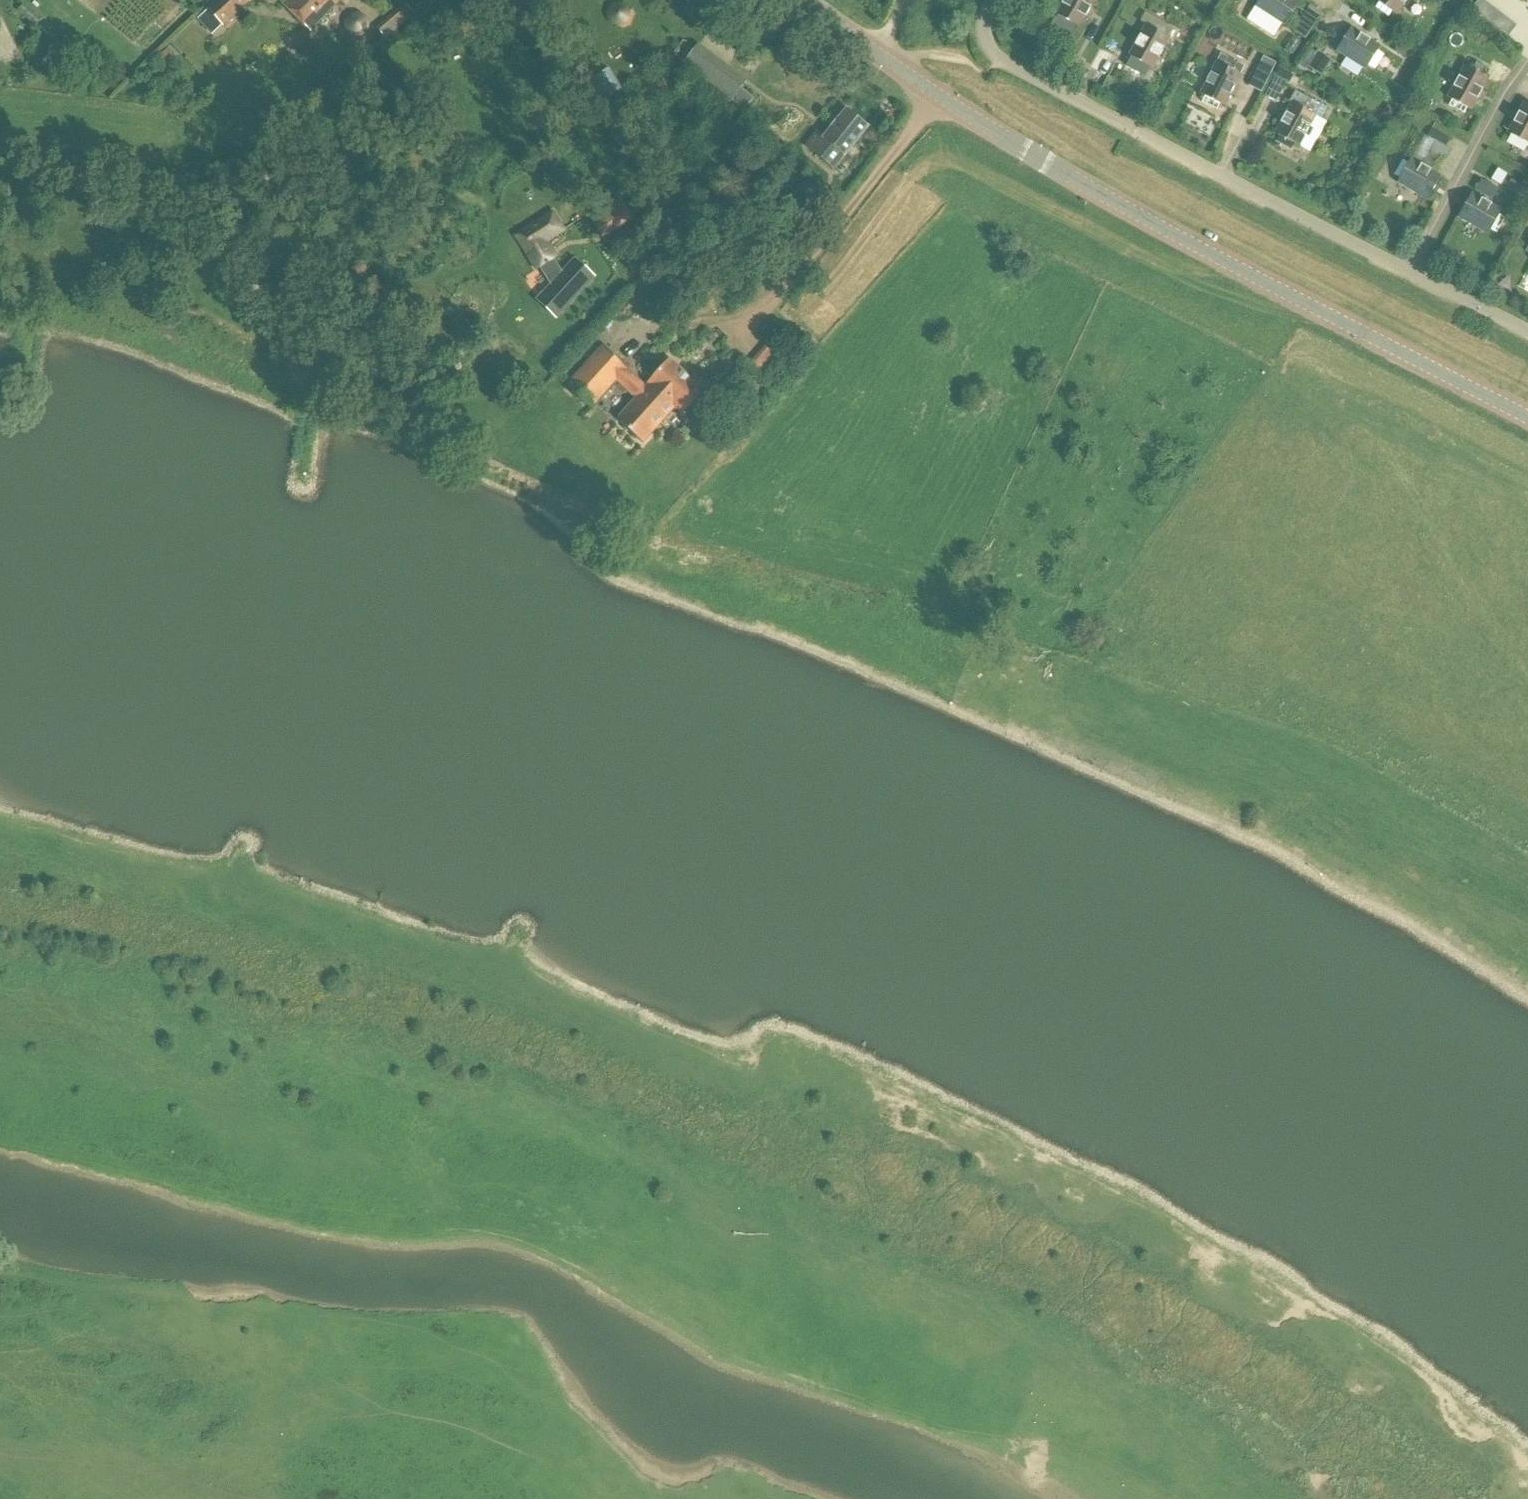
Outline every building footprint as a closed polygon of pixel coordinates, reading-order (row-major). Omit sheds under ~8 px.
[(208,9),(226,28),(252,3),(250,0),(218,0),(208,9)] [(284,4),(312,30),(339,2),(341,0),(287,0),(284,4)] [(705,0),(683,0),(697,11),(705,0)] [(1078,30),(1095,0),(1064,0),(1055,16),(1063,21),(1061,25),(1068,29),(1070,25),(1078,30)] [(1299,2),(1296,0),(1255,0),(1258,2),(1255,6),(1285,25),(1290,18),(1293,20),(1298,13),(1294,10),(1299,2)] [(1378,2),(1375,7),(1389,17),(1392,12),(1396,15),(1407,0),(1375,0),(1378,2)] [(1492,6),(1484,0),(1479,0),(1472,9),(1483,17),(1492,6)] [(609,7),(608,9),(607,11),(607,14),(607,17),(608,19),(609,22),(611,24),(613,25),(616,26),(618,26),(621,26),(624,25),(626,24),(628,22),(629,20),(630,17),(631,15),(631,12),(630,9),(628,7),(626,5),(624,4),(622,3),(619,2),(616,2),(614,3),(611,5),(609,7)] [(413,14),(404,3),(392,13),(401,24),(413,14)] [(1311,6),(1294,30),(1306,38),(1323,14),(1311,6)] [(1144,66),(1152,70),(1168,39),(1164,37),(1167,31),(1151,23),(1149,29),(1144,26),(1128,58),(1136,62),(1134,66),(1142,70),(1144,66)] [(1341,43),(1336,51),(1366,70),(1368,66),(1373,69),(1383,54),(1377,51),(1380,47),(1350,28),(1345,36),(1342,33),(1337,41),(1341,43)] [(1403,57),(1407,50),(1399,45),(1395,52),(1403,57)] [(29,51),(18,55),(24,71),(35,67),(29,51)] [(690,64),(705,78),(703,80),(732,102),(741,87),(714,66),(713,67),(697,55),(690,64)] [(1314,56),(1306,68),(1307,68),(1320,77),(1328,65),(1315,56),(1314,56)] [(1215,104),(1223,108),(1240,77),(1236,75),(1239,69),(1224,61),(1221,67),(1216,64),(1199,95),(1208,100),(1205,103),(1213,108),(1215,104)] [(1478,62),(1472,71),(1464,67),(1447,98),(1452,100),(1449,105),(1464,114),(1467,108),(1471,110),(1477,99),(1481,101),(1485,93),(1482,91),(1488,79),(1481,76),(1487,67),(1478,62)] [(594,76),(609,98),(623,89),(608,67),(594,76)] [(1298,92),(1290,104),(1274,135),(1282,140),(1280,144),(1287,148),(1290,144),(1298,148),(1321,104),(1298,92)] [(1524,102),(1518,114),(1514,112),(1510,119),(1514,122),(1507,133),(1512,136),(1509,141),(1524,149),(1527,144),(1527,104),(1524,102)] [(844,157),(867,128),(845,111),(824,138),(817,133),(806,148),(834,170),(844,157)] [(1437,141),(1422,166),(1410,159),(1408,163),(1403,160),(1394,175),(1399,178),(1397,183),(1427,200),(1432,192),(1436,194),(1440,187),(1436,184),(1441,176),(1431,171),(1440,155),(1447,160),(1453,150),(1437,141)] [(1490,181),(1500,187),(1507,176),(1498,169),(1490,181)] [(1462,209),(1458,217),(1488,235),(1491,230),(1496,233),(1505,218),(1499,215),(1502,211),(1471,194),(1467,202),(1463,199),(1458,207),(1462,209)] [(562,233),(550,214),(514,238),(559,310),(578,297),(544,244),(562,233)] [(603,218),(591,226),(601,241),(613,233),(603,218)] [(770,339),(752,358),(764,368),(782,349),(770,339)] [(635,397),(616,419),(644,444),(676,408),(683,414),(703,392),(668,361),(645,387),(626,370),(627,369),(603,347),(569,385),(593,406),(616,381),(635,397)]
